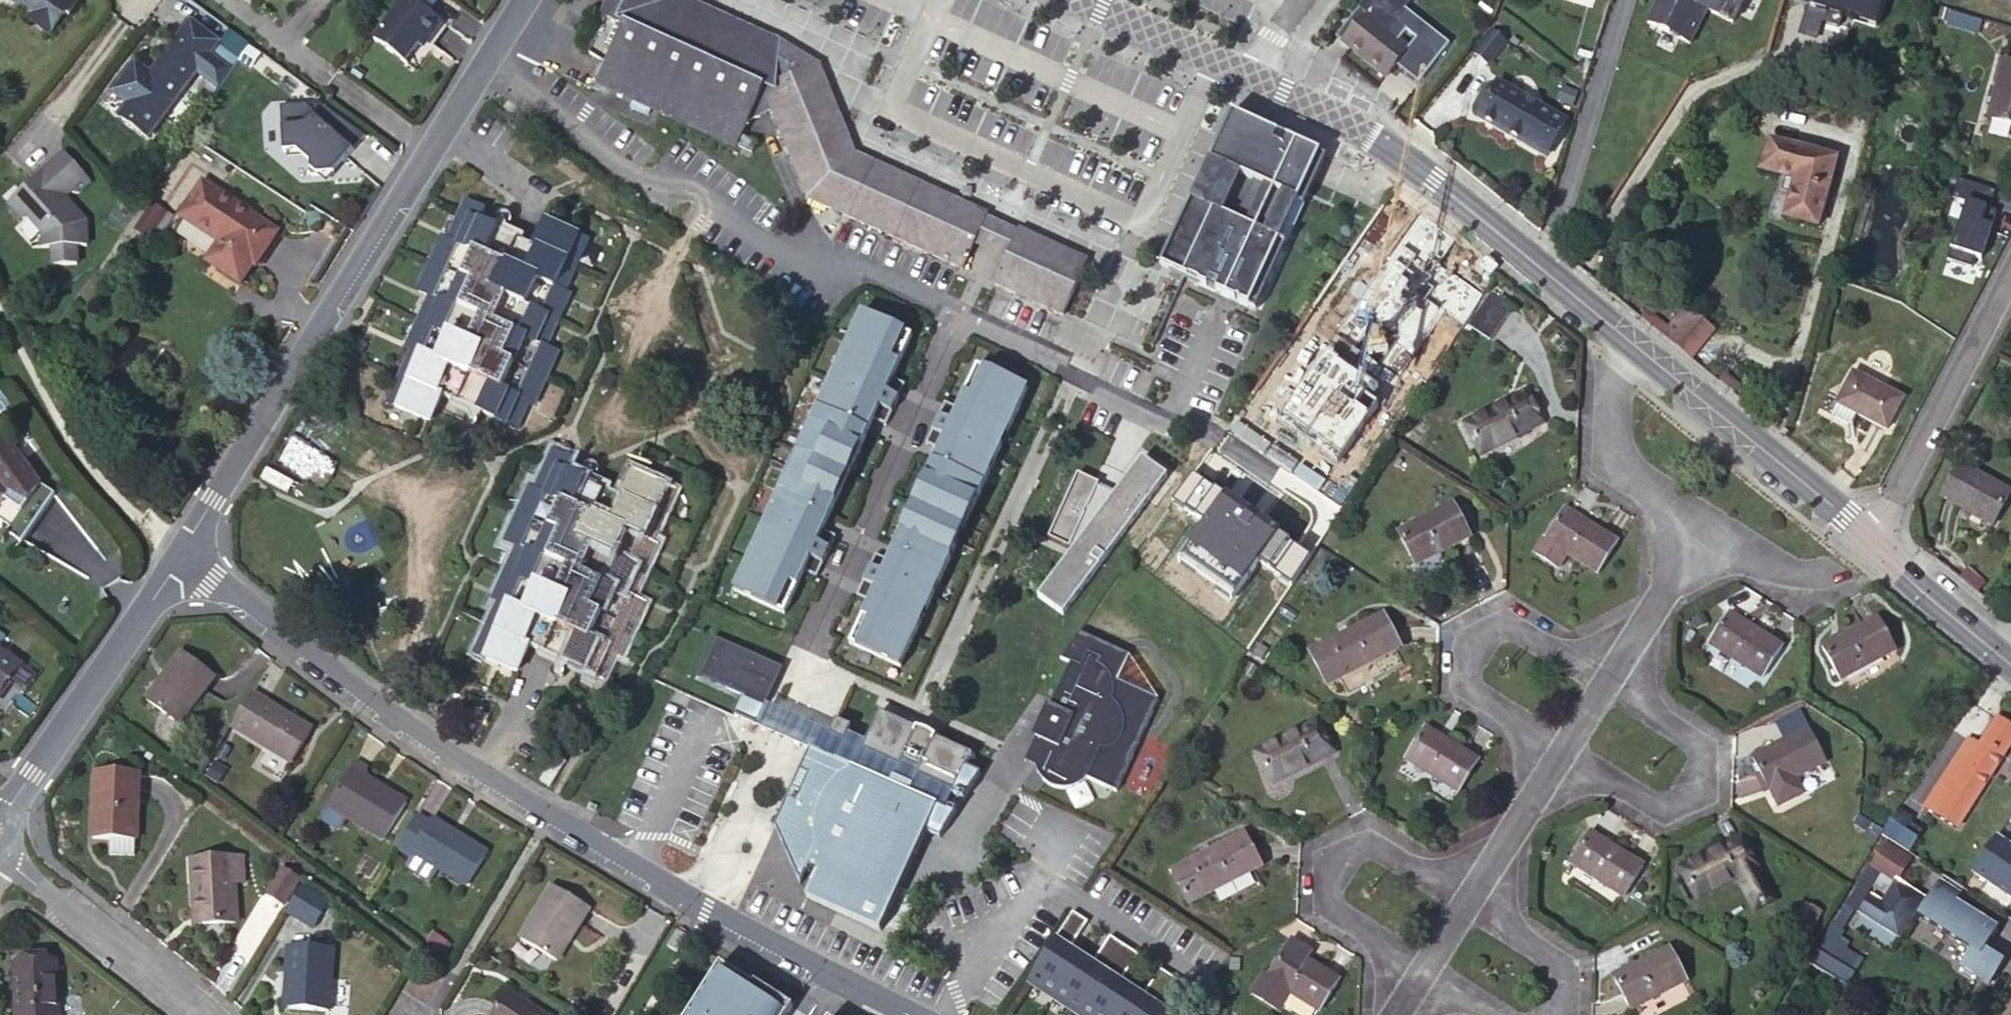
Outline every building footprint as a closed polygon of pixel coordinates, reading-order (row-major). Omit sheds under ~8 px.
[(30,8),(25,16),(46,31),(59,14),(67,12),(75,2),(74,0),(19,0),(30,8)] [(440,21),(413,0),(401,0),(372,39),(414,70),(414,69),(403,60),(422,36),(426,39),(440,21)] [(633,101),(650,109),(735,147),(747,121),(775,114),(765,89),(812,74),(780,59),(782,53),(785,54),(788,48),(709,11),(703,26),(662,8),(665,0),(608,0),(601,14),(621,24),(594,83),(633,101)] [(1403,0),(1366,0),(1357,11),(1359,12),(1336,40),(1337,41),(1340,37),(1347,41),(1343,46),(1387,80),(1409,52),(1388,35),(1410,6),(1403,0)] [(1647,25),(1689,48),(1706,14),(1732,28),(1747,0),(1660,0),(1647,25)] [(1784,1),(1825,13),(1823,24),(1839,30),(1845,13),(1853,16),(1852,21),(1876,27),(1884,0),(1784,0),(1784,1)] [(214,84),(234,54),(215,41),(216,40),(186,18),(146,72),(131,61),(109,90),(124,102),(115,114),(145,136),(193,70),(214,84)] [(1476,53),(1490,64),(1506,43),(1492,32),(1476,53)] [(2005,64),(1988,122),(2010,128),(2010,65),(2005,64)] [(980,242),(986,229),(848,165),(812,74),(765,89),(775,114),(809,202),(966,273),(980,242)] [(1565,124),(1497,86),(1478,119),(1546,158),(1565,124)] [(312,177),(334,175),(333,165),(327,161),(331,154),(341,161),(361,133),(315,100),(309,108),(305,106),(280,109),(283,155),(296,154),(310,164),(312,177)] [(650,109),(633,101),(629,108),(647,116),(650,109)] [(1259,313),(1289,247),(1328,159),(1233,116),(1164,271),(1186,281),(1259,313)] [(53,135),(34,160),(38,163),(32,171),(27,170),(18,181),(22,184),(12,198),(25,209),(31,208),(46,219),(49,232),(59,231),(64,248),(87,243),(83,225),(93,223),(87,200),(61,179),(66,173),(74,173),(84,159),(53,135)] [(758,143),(743,137),(739,146),(754,152),(758,143)] [(1837,162),(1768,143),(1760,174),(1784,180),(1781,192),(1779,191),(1776,194),(1769,218),(1778,221),(1782,218),(1817,229),(1837,162)] [(38,163),(34,160),(27,170),(32,171),(38,163)] [(8,195),(12,198),(22,184),(18,181),(8,195)] [(174,214),(214,240),(224,246),(212,266),(236,281),(248,262),(251,263),(271,229),(196,181),(174,214)] [(1989,212),(1995,194),(1957,181),(1951,199),(1967,204),(1947,263),(1972,271),(1975,260),(1981,262),(1997,214),(1989,212)] [(484,207),(463,198),(446,237),(441,235),(418,289),(429,294),(407,348),(412,349),(389,405),(430,423),(442,396),(518,428),(530,402),(536,404),(558,352),(546,346),(568,294),(563,291),(586,236),(544,218),(533,243),(529,242),(505,231),(478,221),(484,207)] [(162,213),(147,204),(131,228),(145,239),(162,213)] [(993,232),(986,229),(980,242),(986,246),(1010,257),(1016,243),(993,232)] [(224,246),(214,240),(202,260),(212,266),(224,246)] [(1010,257),(996,288),(1065,320),(1086,275),(1016,243),(1010,257)] [(1510,308),(1488,293),(1467,326),(1488,340),(1510,308)] [(1686,307),(1676,320),(1681,325),(1692,312),(1686,307)] [(1647,311),(1641,318),(1656,330),(1662,323),(1647,311)] [(1713,330),(1692,312),(1681,325),(1676,320),(1662,336),(1690,358),(1713,330)] [(866,420),(884,429),(897,402),(878,393),(885,378),(891,381),(909,340),(860,316),(859,319),(866,323),(860,334),(853,331),(839,359),(847,363),(842,376),(834,372),(801,440),(810,444),(804,456),(796,452),(794,455),(802,459),(797,470),(789,467),(757,535),(764,538),(759,550),(751,547),(738,576),(745,579),(740,591),(732,587),(731,590),(782,614),(801,574),(795,571),(801,558),(819,566),(832,538),(814,529),(820,516),(826,519),(864,436),(859,433),(866,420)] [(866,323),(859,319),(853,331),(860,334),(866,323)] [(1379,377),(1310,331),(1293,355),(1322,374),(1357,397),(1363,401),(1379,377)] [(839,359),(834,372),(842,376),(847,363),(839,359)] [(937,422),(924,448),(944,458),(938,471),(930,468),(891,550),(899,554),(893,567),(873,558),(860,585),(879,595),(873,609),(866,605),(847,644),(898,669),(900,666),(892,662),(897,651),(905,655),(918,626),(911,622),(916,612),(923,615),(956,545),(949,542),(954,532),(960,535),(962,531),(956,527),(961,516),(968,519),(999,451),(992,448),(998,437),(1005,439),(1019,409),(1012,405),(1017,395),(1024,398),(1025,395),(976,371),(957,412),(963,415),(956,431),(937,422)] [(1322,374),(1310,391),(1345,415),(1357,397),(1322,374)] [(1724,375),(1718,383),(1732,394),(1738,387),(1724,375)] [(1853,376),(1837,405),(1857,417),(1887,430),(1901,401),(1853,376)] [(878,393),(897,402),(904,387),(891,381),(885,378),(878,393)] [(1019,409),(1024,398),(1017,395),(1012,405),(1019,409)] [(1538,422),(1525,395),(1503,406),(1502,404),(1464,424),(1479,453),(1538,422)] [(1857,417),(1837,405),(1832,414),(1835,418),(1848,425),(1852,425),(1857,417)] [(944,406),(937,422),(956,431),(963,415),(957,412),(944,406)] [(1369,435),(1381,444),(1386,436),(1397,420),(1389,414),(1386,419),(1382,416),(1369,435)] [(878,443),(884,429),(866,420),(859,433),(864,436),(878,443)] [(37,486),(34,492),(27,483),(32,478),(3,433),(0,437),(0,524),(7,529),(0,540),(0,541),(3,543),(6,539),(4,538),(6,535),(17,543),(13,549),(13,550),(17,543),(51,495),(37,486)] [(992,448),(999,451),(1005,439),(998,437),(992,448)] [(801,440),(796,452),(804,456),(810,444),(801,440)] [(944,458),(924,448),(918,462),(930,468),(938,471),(944,458)] [(473,654),(516,672),(528,645),(604,678),(615,651),(622,654),(644,600),(632,594),(654,540),(649,538),(671,485),(629,466),(616,496),(562,472),(567,458),(546,449),(530,489),(523,486),(500,540),(512,545),(490,599),(495,602),(473,654)] [(794,455),(789,467),(797,470),(802,459),(794,455)] [(1103,486),(1082,475),(1050,539),(1071,549),(1072,547),(1077,549),(1041,598),(1066,617),(1168,476),(1143,458),(1116,495),(1101,491),(1103,486)] [(2010,496),(1958,468),(1941,498),(1972,516),(1969,526),(1980,532),(1988,525),(1992,527),(2010,496)] [(34,492),(37,486),(32,478),(27,483),(34,492)] [(1469,536),(1451,503),(1396,532),(1414,565),(1469,536)] [(1571,519),(1574,515),(1563,507),(1533,554),(1556,570),(1566,555),(1596,574),(1616,542),(1582,520),(1579,525),(1571,519)] [(1582,520),(1574,515),(1571,519),(1579,525),(1582,520)] [(838,525),(826,519),(820,516),(814,529),(832,538),(838,525)] [(956,527),(962,531),(968,519),(961,516),(956,527)] [(949,542),(956,545),(960,535),(954,532),(949,542)] [(757,535),(751,547),(759,550),(764,538),(757,535)] [(879,544),(873,558),(893,567),(899,554),(891,550),(879,544)] [(813,580),(819,566),(801,558),(795,571),(801,574),(813,580)] [(738,576),(732,587),(740,591),(745,579),(738,576)] [(879,595),(860,585),(853,599),(866,605),(873,609),(879,595)] [(911,622),(918,626),(923,615),(916,612),(911,622)] [(1381,612),(1347,630),(1349,634),(1342,638),(1340,634),(1307,651),(1326,685),(1400,647),(1381,612)] [(1740,625),(1742,622),(1728,613),(1708,645),(1762,678),(1781,647),(1749,626),(1747,630),(1740,625)] [(1893,650),(1874,618),(1821,648),(1839,680),(1893,650)] [(1749,626),(1742,622),(1740,625),(1747,630),(1749,626)] [(741,692),(763,703),(780,666),(711,634),(699,658),(706,676),(741,692)] [(1069,655),(1059,677),(1050,698),(1049,699),(1054,702),(1052,706),(1042,702),(1030,729),(1035,731),(1028,745),(1034,747),(1040,746),(1043,754),(1034,758),(1038,769),(1041,772),(1046,776),(1049,778),(1054,781),(1057,781),(1066,781),(1069,781),(1074,779),(1077,778),(1083,775),(1086,771),(1090,764),(1094,756),(1089,754),(1096,739),(1101,740),(1106,741),(1110,740),(1112,739),(1116,737),(1120,731),(1121,728),(1123,719),(1123,715),(1123,711),(1122,708),(1119,701),(1117,698),(1114,695),(1110,692),(1111,690),(1112,682),(1110,672),(1107,666),(1105,664),(1100,659),(1095,657),(1097,652),(1093,650),(1091,648),(1086,646),(1083,644),(1078,658),(1069,655)] [(164,680),(184,652),(179,650),(159,677),(164,680)] [(892,662),(900,666),(905,655),(897,651),(892,662)] [(0,652),(0,690),(19,666),(0,652)] [(212,673),(184,652),(164,680),(159,677),(144,698),(176,721),(212,673)] [(249,690),(246,696),(259,704),(263,699),(249,690)] [(826,732),(763,703),(741,692),(731,714),(805,748),(807,745),(817,751),(826,732)] [(246,696),(229,724),(291,761),(311,728),(263,699),(259,704),(246,696)] [(1049,699),(1050,698),(1045,696),(1042,702),(1052,706),(1054,702),(1049,699)] [(963,801),(963,798),(979,773),(964,766),(970,754),(933,737),(919,765),(901,756),(914,728),(878,711),(864,739),(846,731),(849,725),(832,718),(826,732),(817,751),(807,745),(805,748),(787,788),(807,797),(803,805),(783,796),(770,824),(797,881),(806,865),(814,869),(802,895),(879,930),(925,829),(938,836),(955,809),(958,808),(960,807),(961,806),(963,803),(963,801)] [(1995,718),(1975,750),(1964,743),(1923,806),(1956,826),(2010,739),(2010,729),(1995,718)] [(1298,737),(1318,726),(1316,722),(1296,732),(1298,737)] [(1332,750),(1318,726),(1298,737),(1296,732),(1258,752),(1273,781),(1332,750)] [(1434,740),(1437,736),(1423,727),(1404,758),(1459,792),(1477,761),(1444,741),(1441,745),(1434,740)] [(1806,727),(1773,745),(1775,750),(1768,754),(1765,750),(1751,757),(1770,790),(1771,789),(1779,803),(1803,790),(1795,776),(1824,761),(1806,727)] [(914,728),(901,756),(919,765),(933,737),(932,735),(931,734),(928,731),(923,729),(919,728),(914,728)] [(1444,741),(1437,736),(1434,740),(1441,745),(1444,741)] [(222,743),(214,756),(220,760),(228,748),(222,743)] [(1024,754),(1034,758),(1043,754),(1040,746),(1034,747),(1028,745),(1024,754)] [(1775,750),(1773,745),(1765,750),(1768,754),(1775,750)] [(365,768),(354,761),(327,805),(347,817),(381,838),(405,800),(362,773),(365,768)] [(211,762),(203,775),(213,782),(222,769),(211,762)] [(136,771),(114,770),(93,771),(91,806),(93,806),(93,838),(110,839),(110,852),(134,853),(136,771)] [(787,788),(783,796),(803,805),(807,797),(787,788)] [(321,816),(322,821),(334,830),(340,828),(347,817),(327,805),(321,816)] [(1908,822),(1911,817),(1897,807),(1879,835),(1907,853),(1916,837),(1903,829),(1908,822)] [(428,823),(415,814),(394,847),(408,855),(410,851),(465,885),(486,851),(432,817),(428,823)] [(1903,829),(1916,837),(1921,830),(1908,822),(1903,829)] [(1643,867),(1589,831),(1569,863),(1623,898),(1643,867)] [(1244,832),(1209,850),(1211,854),(1204,858),(1201,854),(1170,870),(1189,904),(1261,865),(1244,832)] [(1755,865),(1740,838),(1681,869),(1697,898),(1737,876),(1755,909),(1771,900),(1753,866),(1755,865)] [(1997,838),(1974,874),(2010,898),(2010,897),(2010,848),(1997,838)] [(1853,926),(1890,948),(1912,911),(1921,897),(1896,881),(1909,861),(1883,845),(1829,931),(1839,937),(1844,931),(1841,928),(1852,910),(1860,915),(1853,926)] [(232,872),(241,871),(241,857),(190,859),(191,882),(197,881),(198,924),(235,922),(233,885),(232,872)] [(294,876),(278,866),(262,892),(279,902),(294,876)] [(242,884),(241,871),(232,872),(233,885),(242,884)] [(1983,951),(1997,929),(1955,902),(1960,893),(1940,880),(1927,900),(1921,897),(1912,911),(1941,929),(1939,931),(1953,940),(1942,957),(1967,974),(1986,986),(2001,963),(1990,955),(1983,951)] [(303,885),(285,909),(309,927),(327,903),(303,885)] [(586,907),(552,885),(519,938),(554,960),(586,907)] [(1816,917),(1799,909),(1791,925),(1808,934),(1816,917)] [(1071,912),(1027,978),(1083,1014),(1169,1014),(1167,1014),(1184,986),(1156,968),(1138,995),(1116,981),(1134,953),(1109,937),(1091,964),(1068,949),(1086,922),(1071,912)] [(686,935),(677,930),(668,946),(677,952),(686,935)] [(1817,950),(1849,970),(1861,951),(1839,937),(1829,931),(1817,950)] [(1295,958),(1303,946),(1291,939),(1266,979),(1318,1011),(1338,980),(1306,959),(1303,963),(1295,958)] [(331,948),(287,945),(283,1008),(327,1010),(331,948)] [(1310,951),(1303,946),(1295,958),(1303,963),(1310,951)] [(1685,981),(1668,948),(1613,977),(1631,1009),(1685,981)] [(1808,963),(1840,983),(1849,970),(1817,950),(1808,963)] [(53,959),(14,961),(17,1014),(55,1014),(53,959)] [(1837,988),(1840,983),(1808,963),(1805,968),(1837,988)] [(719,965),(687,1014),(696,1014),(725,969),(719,965)] [(753,983),(752,986),(725,969),(696,1014),(786,1014),(791,1007),(753,983)] [(506,994),(494,1014),(541,1014),(506,994)]
